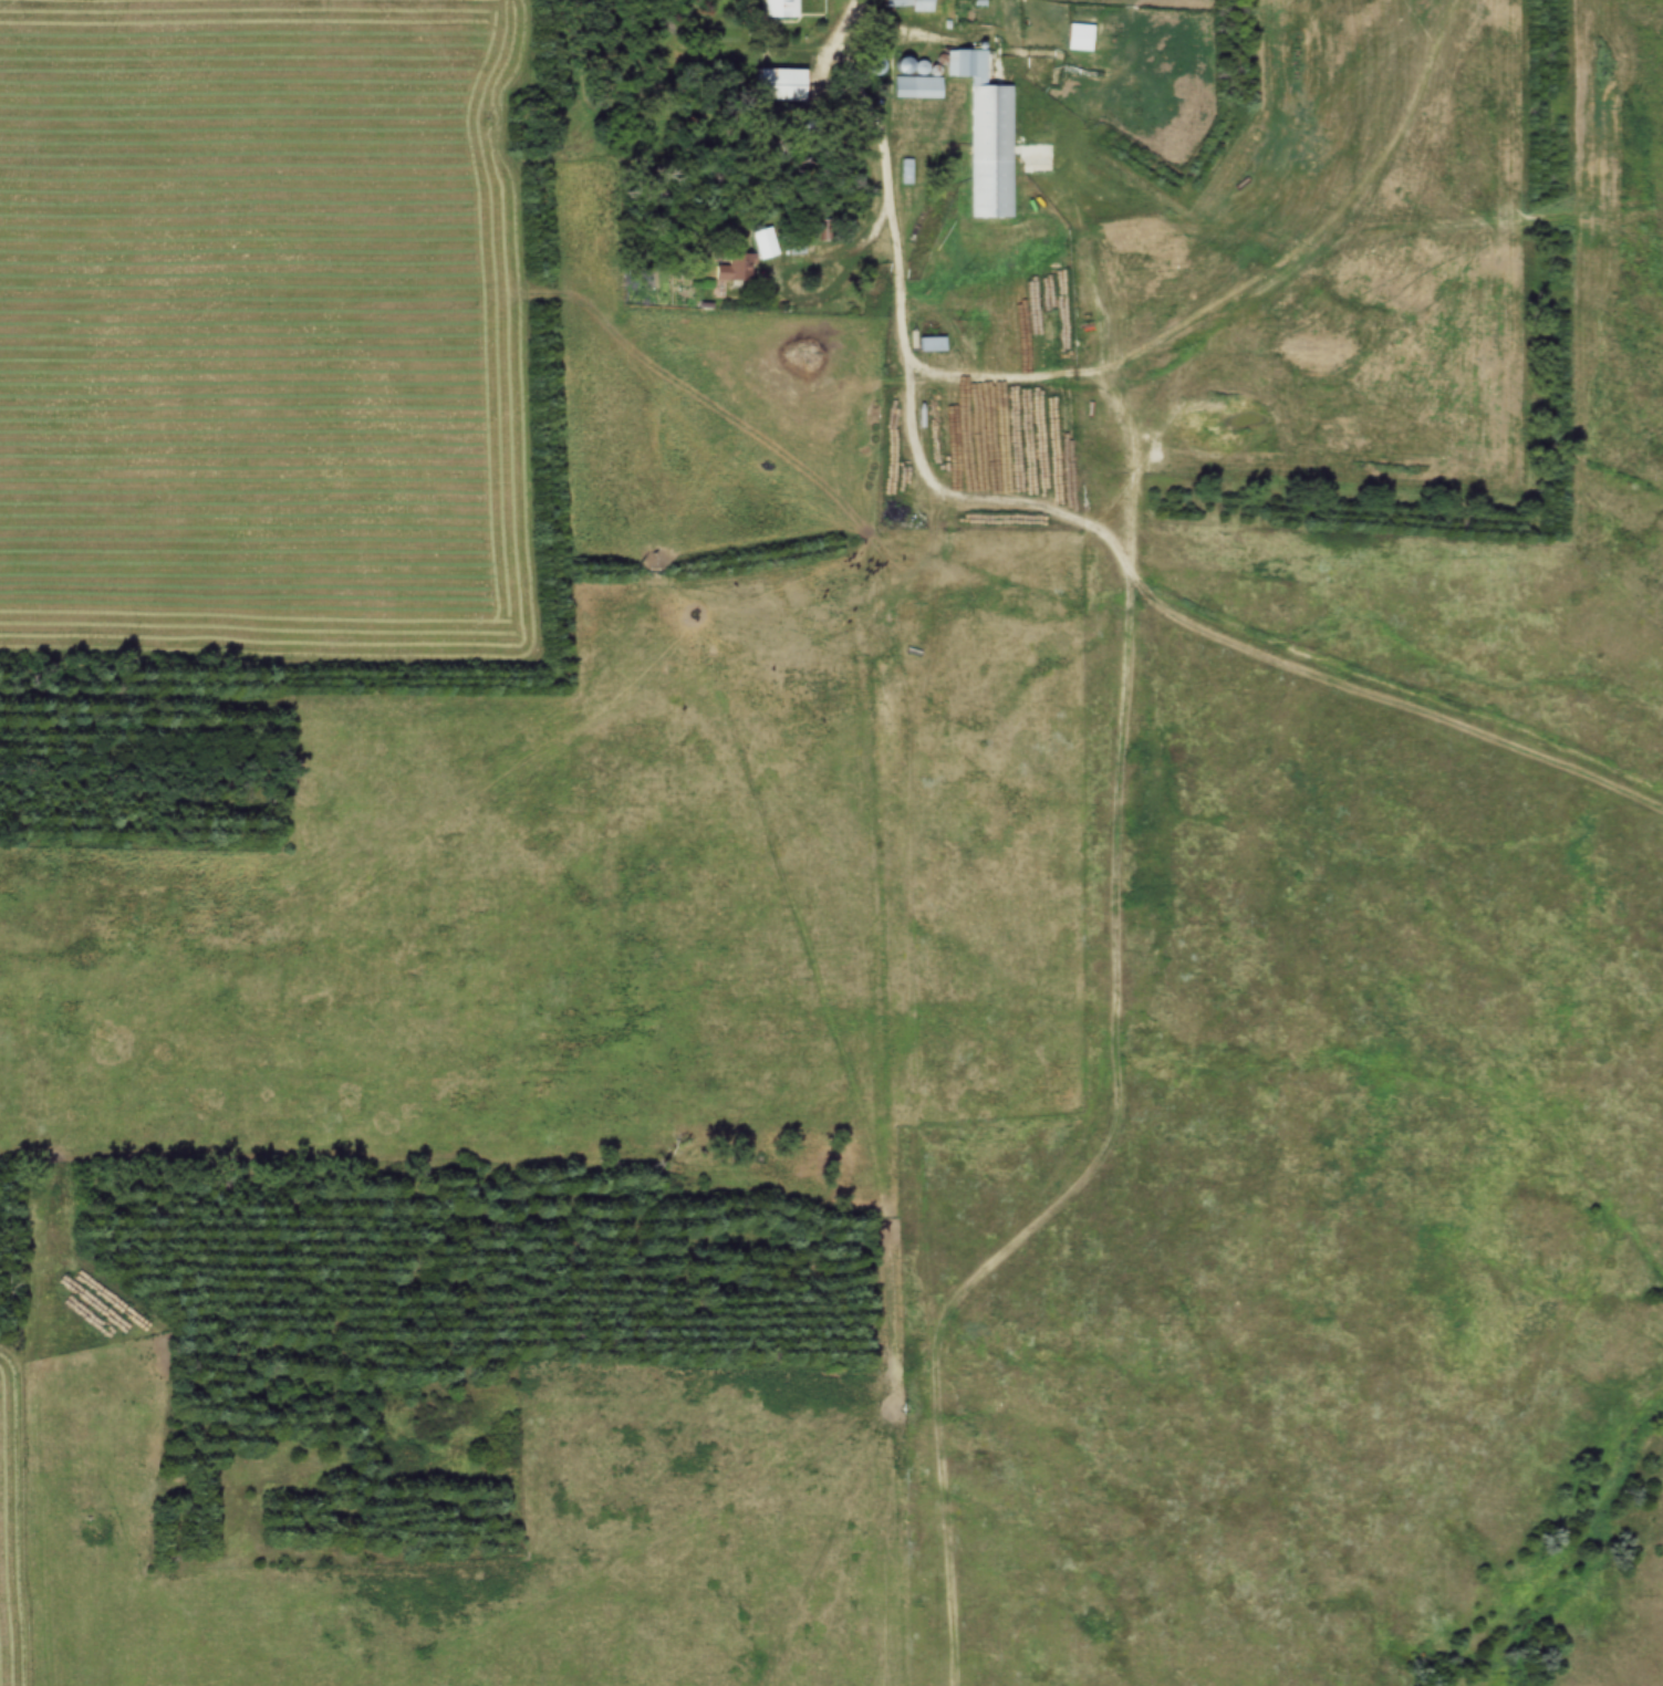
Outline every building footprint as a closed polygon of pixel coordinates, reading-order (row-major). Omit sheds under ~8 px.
[(761,16),(796,16),(796,0),(761,0),(761,16)] [(881,6),(909,6),(909,11),(930,11),(930,0),(881,0),(881,6)] [(1066,49),(1090,49),(1090,23),(1066,23),(1066,49)] [(1009,85),(984,85),(984,50),(946,50),(946,77),(968,77),(967,218),(1008,218),(1009,85)] [(799,68),(752,68),(752,100),(799,100),(799,68)] [(939,99),(939,76),(892,76),(892,99),(939,99)] [(774,255),(769,226),(750,229),(755,258),(774,255)] [(727,296),(727,281),(746,282),(746,252),(721,252),(721,263),(712,263),(712,296),(727,296)] [(916,336),(916,350),(942,350),(942,336),(916,336)]
